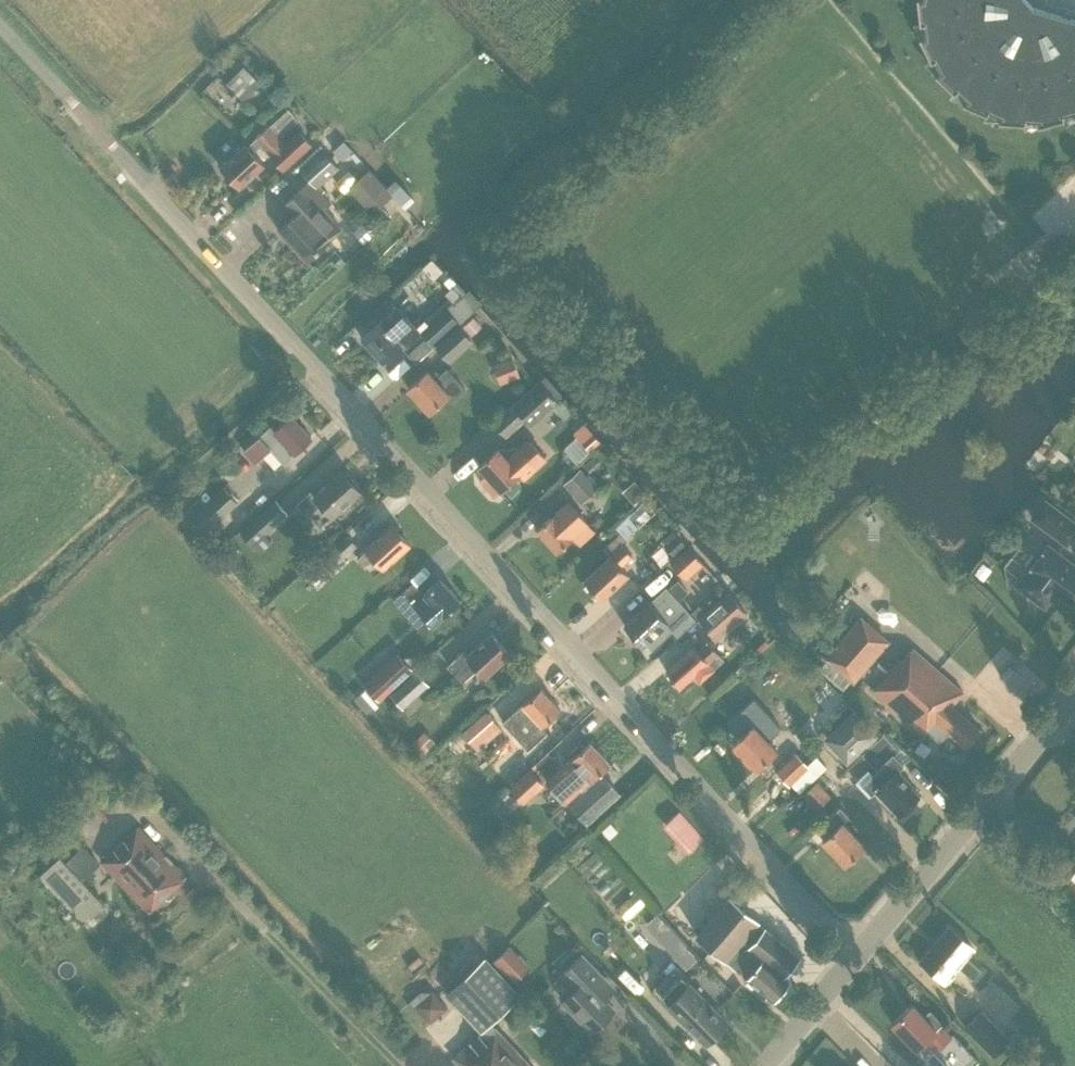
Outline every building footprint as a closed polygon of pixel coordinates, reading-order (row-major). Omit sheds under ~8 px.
[(919,23),(923,22),(925,34),(919,37),(930,60),(934,58),(940,69),(935,74),(954,92),(957,88),(965,96),(963,103),(987,113),(989,109),(999,113),(999,120),(1025,122),(1025,117),(1037,118),(1039,125),(1064,118),(1063,113),(1074,110),(1074,112),(1074,19),(1032,7),(1026,0),(916,0),(919,23)] [(261,83),(243,65),(226,82),(243,100),(261,83)] [(298,119),(288,108),(272,122),(283,133),(298,119)] [(285,142),(268,123),(254,136),(255,137),(247,145),(245,143),(220,166),(239,187),(264,163),(253,151),(262,143),(284,167),(310,143),(298,130),(285,142)] [(306,260),(341,227),(323,208),(330,202),(315,186),(337,165),(321,147),(299,167),(308,177),(282,202),(294,214),(278,229),(306,260)] [(393,193),(369,167),(352,184),(376,209),(379,206),(393,193)] [(390,218),(379,206),(376,209),(352,229),(363,242),(390,218)] [(398,304),(362,337),(383,360),(401,343),(400,342),(403,338),(406,341),(418,330),(433,346),(460,321),(446,307),(430,322),(420,311),(411,319),(398,304)] [(472,339),(459,324),(435,346),(448,361),(472,339)] [(428,369),(408,387),(429,411),(448,393),(453,398),(464,387),(446,367),(435,377),(428,369)] [(530,424),(557,401),(539,381),(494,421),(506,435),(525,418),(530,424)] [(1066,414),(1074,421),(1074,403),(1066,414)] [(276,427),(272,423),(244,449),(255,462),(271,448),(283,461),(311,436),(291,414),(276,427)] [(602,440),(584,421),(573,432),(591,451),(602,440)] [(530,440),(520,448),(517,446),(506,456),(498,447),(478,465),(485,473),(479,479),(494,495),(500,489),(519,472),(524,477),(545,458),(530,440)] [(599,486),(580,466),(562,482),(581,502),(599,486)] [(360,490),(341,469),(314,494),(311,490),(297,503),(307,514),(321,502),(333,515),(360,490)] [(237,501),(223,486),(192,514),(206,530),(237,501)] [(1045,496),(1029,517),(1066,545),(1074,534),(1074,519),(1045,496)] [(286,510),(276,498),(252,519),(265,533),(286,514),(286,510)] [(568,499),(536,528),(557,550),(573,536),(580,543),(594,530),(587,522),(588,521),(568,499)] [(409,544),(391,523),(365,547),(366,549),(357,557),(364,565),(374,557),(383,567),(409,544)] [(584,580),(601,599),(628,574),(620,565),(631,554),(620,542),(626,537),(621,531),(604,547),(611,555),(584,580)] [(357,544),(347,534),(306,571),(315,582),(357,544)] [(1047,543),(1015,586),(1043,607),(1055,591),(1071,602),(1074,597),(1074,568),(1074,567),(1074,565),(1074,564),(1047,543)] [(703,563),(688,545),(669,561),(685,579),(703,563)] [(412,602),(432,624),(443,614),(444,614),(460,599),(440,577),(423,592),(413,581),(393,599),(403,610),(412,602)] [(624,624),(643,645),(646,642),(651,647),(672,629),(678,635),(695,619),(678,600),(687,591),(677,580),(667,588),(667,587),(650,603),(649,602),(624,624)] [(747,612),(728,590),(698,617),(717,639),(747,612)] [(859,612),(825,652),(854,678),(889,637),(859,612)] [(477,667),(485,675),(510,653),(491,633),(467,654),(463,649),(447,663),(462,680),(477,667)] [(666,670),(680,686),(693,674),(699,680),(713,667),(723,658),(712,646),(714,643),(710,639),(698,649),(694,645),(666,670)] [(873,688),(923,732),(934,719),(965,745),(979,729),(951,704),(963,691),(912,647),(901,660),(899,658),(873,688)] [(411,668),(398,654),(366,683),(379,697),(411,668)] [(429,685),(416,670),(389,693),(403,708),(429,685)] [(560,707),(540,686),(502,720),(528,748),(547,730),(541,724),(560,707)] [(753,697),(728,720),(742,735),(733,743),(756,768),(776,749),(767,739),(781,726),(753,697)] [(485,710),(461,731),(476,749),(501,728),(485,710)] [(872,735),(873,734),(853,713),(827,738),(847,758),(863,743),(866,746),(875,738),(872,735)] [(431,743),(445,730),(436,720),(422,733),(431,743)] [(875,788),(899,814),(920,794),(910,784),(911,783),(898,769),(903,764),(893,754),(898,750),(883,733),(861,753),(876,769),(885,779),(875,788)] [(601,776),(598,773),(610,762),(590,740),(584,746),(580,741),(569,751),(573,755),(547,779),(586,821),(618,792),(603,775),(601,776)] [(809,766),(795,751),(775,770),(789,785),(809,766)] [(544,784),(530,768),(509,786),(523,802),(544,784)] [(830,794),(816,779),(802,794),(817,808),(830,794)] [(691,800),(670,815),(693,846),(714,830),(691,800)] [(845,863),(864,845),(842,821),(848,815),(839,806),(826,818),(835,828),(823,839),(845,863)] [(617,829),(610,822),(603,829),(610,836),(617,829)] [(149,910),(185,876),(138,826),(102,860),(149,910)] [(85,921),(105,903),(82,879),(101,861),(92,851),(89,853),(82,845),(65,861),(60,856),(41,874),(85,921)] [(630,896),(639,907),(653,896),(644,885),(630,896)] [(784,975),(799,957),(729,897),(696,935),(724,958),(725,957),(746,976),(772,999),(788,979),(784,975)] [(973,947),(948,926),(920,959),(945,980),(958,965),(972,977),(980,968),(966,956),(973,947)] [(530,964),(509,943),(492,960),(513,981),(530,964)] [(595,989),(606,979),(581,953),(562,972),(576,986),(562,1000),(592,1030),(614,1008),(595,989)] [(521,994),(485,955),(444,992),(481,1031),(521,994)] [(682,975),(661,996),(706,1042),(726,1022),(715,1010),(715,1009),(682,975)] [(912,1002),(891,1022),(915,1047),(926,1037),(939,1051),(936,1054),(948,1065),(971,1065),(978,1059),(955,1035),(953,1037),(940,1023),(936,1027),(912,1002)] [(1008,1038),(980,1010),(965,1026),(993,1054),(1008,1038)] [(496,1026),(483,1038),(479,1033),(452,1057),(460,1065),(532,1065),(496,1026)]
